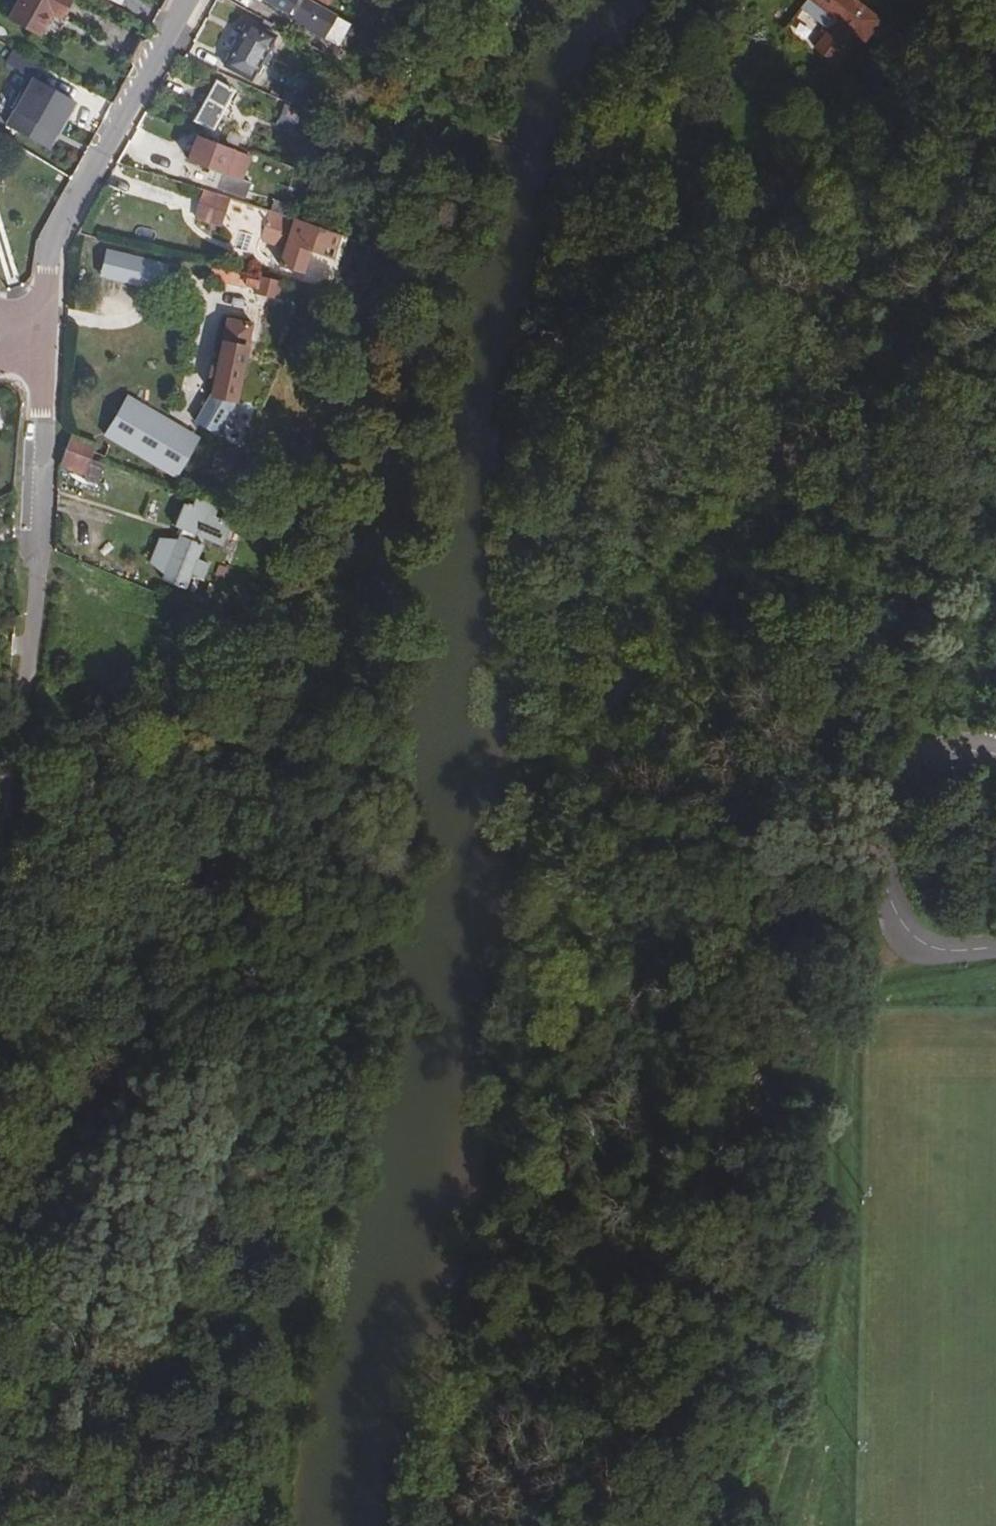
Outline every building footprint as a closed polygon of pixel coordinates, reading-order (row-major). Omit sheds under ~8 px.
[(39,37),(52,13),(60,17),(70,0),(19,0),(8,20),(39,37)] [(293,16),(290,21),(322,38),(334,16),(306,0),(265,0),(293,16)] [(862,39),(877,19),(852,0),(814,0),(817,3),(836,17),(816,42),(819,44),(826,35),(830,34),(836,38),(846,25),(854,32),(862,39)] [(797,29),(816,42),(836,17),(817,3),(804,20),(797,29)] [(39,37),(52,44),(65,20),(60,17),(52,13),(39,37)] [(271,55),(266,52),(275,36),(249,21),(224,67),(250,81),(260,64),(264,67),(271,55)] [(813,45),(832,59),(854,32),(846,25),(836,38),(830,34),(826,35),(819,44),(816,42),(813,45)] [(790,39),(809,53),(813,45),(816,42),(797,29),(790,39)] [(26,75),(12,68),(0,94),(0,121),(3,123),(26,75)] [(6,126),(47,149),(73,101),(32,79),(6,126)] [(193,119),(212,130),(234,92),(216,80),(193,119)] [(282,100),(295,105),(299,95),(286,90),(282,100)] [(301,112),(284,105),(277,124),(293,130),(301,112)] [(242,180),(250,157),(195,136),(186,160),(223,174),(218,188),(245,197),(250,183),(242,180)] [(260,237),(259,239),(285,248),(280,265),(302,272),(310,249),(330,255),(337,233),(290,218),(270,212),(205,191),(197,217),(235,230),(226,269),(246,274),(253,235),(260,237)] [(270,212),(290,218),(293,207),(274,200),(270,212)] [(160,287),(164,258),(101,250),(98,279),(160,287)] [(209,276),(244,284),(246,274),(226,269),(212,266),(209,276)] [(276,296),(279,282),(246,274),(244,284),(253,286),(252,290),(276,296)] [(211,393),(234,399),(250,325),(228,320),(223,342),(222,342),(211,393)] [(201,392),(193,425),(245,438),(253,405),(201,392)] [(71,435),(65,451),(91,460),(96,444),(71,435)] [(91,460),(65,451),(60,466),(85,476),(83,479),(96,484),(103,464),(91,460)] [(197,558),(202,544),(181,536),(183,530),(204,538),(220,544),(229,521),(211,515),(216,504),(193,496),(190,504),(186,503),(185,504),(182,503),(173,526),(181,529),(179,534),(177,539),(159,538),(149,563),(162,574),(161,578),(185,589),(190,574),(202,578),(209,564),(197,558)] [(181,536),(202,544),(204,538),(183,530),(181,536)] [(85,558),(81,571),(94,574),(97,561),(85,558)]
